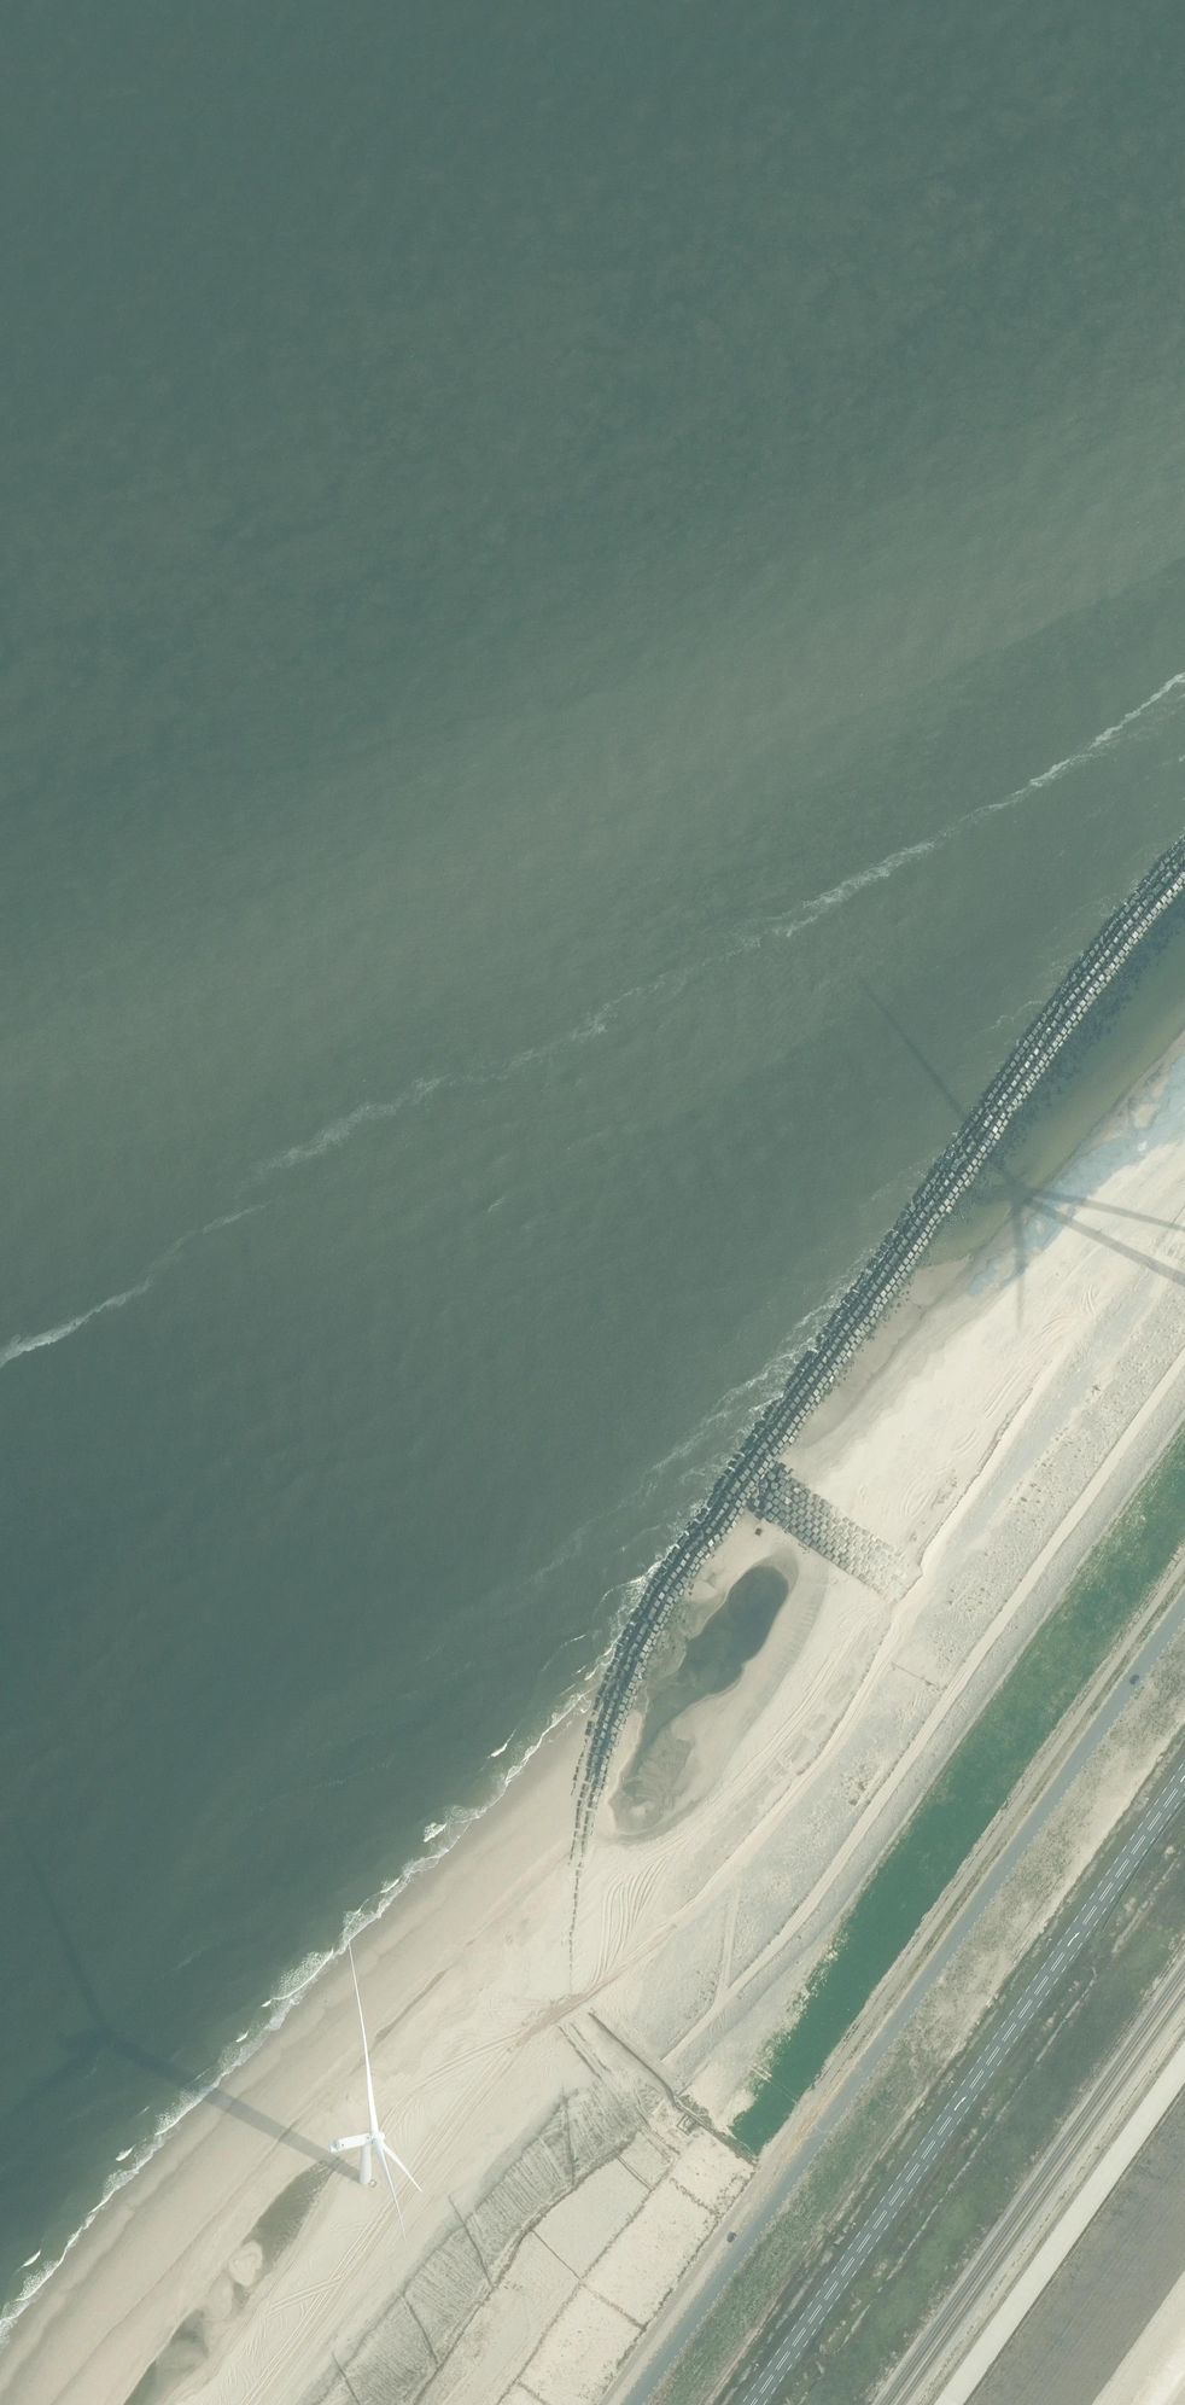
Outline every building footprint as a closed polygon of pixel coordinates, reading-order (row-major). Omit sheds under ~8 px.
[(335,2187),(335,2188),(335,2189),(335,2190),(335,2191),(336,2191),(336,2192),(336,2193),(336,2194),(336,2195),(337,2196),(337,2197),(337,2198),(338,2198),(338,2199),(339,2199),(339,2200),(339,2201),(340,2201),(340,2202),(341,2202),(341,2203),(342,2203),(342,2204),(343,2204),(343,2205),(344,2205),(344,2206),(345,2206),(346,2206),(346,2207),(347,2207),(348,2207),(348,2208),(349,2208),(350,2208),(351,2209),(352,2209),(353,2209),(354,2209),(355,2209),(356,2209),(357,2209),(358,2209),(359,2209),(360,2209),(361,2209),(362,2208),(363,2208),(364,2208),(364,2207),(365,2207),(366,2207),(366,2206),(367,2206),(368,2205),(369,2205),(369,2204),(370,2204),(370,2203),(371,2203),(371,2202),(372,2202),(372,2201),(373,2200),(373,2199),(374,2199),(374,2198),(375,2197),(375,2196),(375,2195),(376,2194),(376,2193),(376,2192),(376,2191),(376,2190),(376,2189),(376,2188),(376,2187),(376,2186),(376,2185),(376,2184),(376,2183),(375,2182),(375,2181),(375,2180),(374,2180),(374,2179),(374,2178),(373,2178),(373,2177),(372,2177),(372,2176),(372,2175),(371,2175),(371,2174),(370,2174),(370,2173),(369,2173),(369,2172),(368,2172),(367,2172),(367,2171),(366,2171),(366,2170),(365,2170),(364,2170),(363,2169),(362,2169),(361,2169),(360,2169),(359,2168),(358,2168),(357,2168),(356,2168),(355,2168),(354,2168),(353,2168),(352,2168),(352,2169),(351,2169),(350,2169),(349,2169),(348,2170),(347,2170),(346,2170),(346,2171),(345,2171),(344,2172),(343,2172),(343,2173),(342,2173),(342,2174),(341,2174),(341,2175),(340,2175),(340,2176),(339,2177),(339,2178),(338,2178),(338,2179),(337,2180),(337,2181),(337,2182),(336,2182),(336,2183),(336,2184),(336,2185),(336,2186),(335,2186),(335,2187)]
